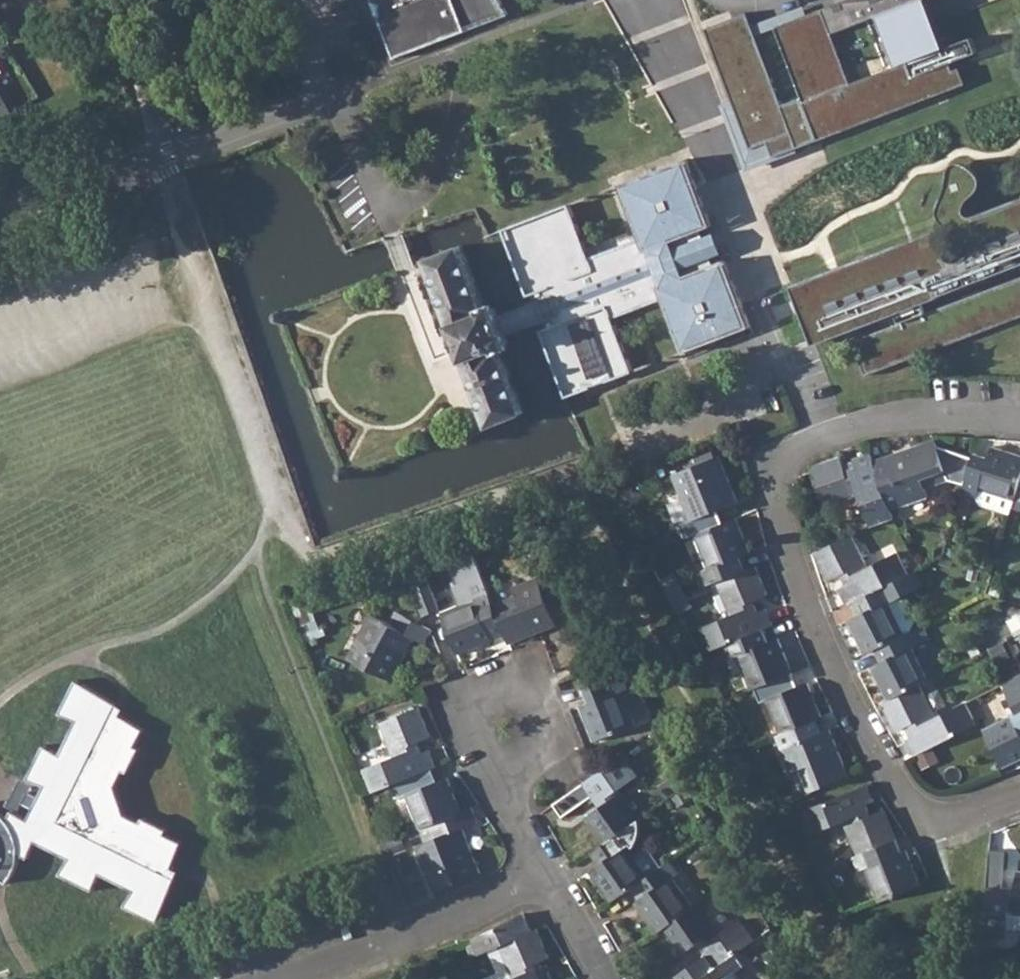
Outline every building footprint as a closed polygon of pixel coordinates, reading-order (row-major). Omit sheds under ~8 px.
[(394,58),(508,17),(499,0),(372,0),(394,58)] [(873,3),(872,0),(849,0),(841,1),(843,8),(837,11),(834,3),(774,26),(818,139),(895,110),(966,83),(960,66),(953,69),(950,61),(978,50),(972,36),(945,46),(926,0),(880,0),(873,3)] [(9,74),(0,59),(0,78),(9,74)] [(9,114),(0,98),(0,120),(9,114)] [(539,299),(529,303),(536,321),(547,317),(550,325),(539,329),(564,396),(583,389),(582,385),(587,385),(595,384),(601,381),(606,376),(609,373),(612,378),(631,370),(611,317),(661,297),(682,351),(749,326),(723,259),(712,263),(710,256),(720,252),(713,234),(703,237),(700,229),(710,226),(684,159),(670,165),(617,185),(639,239),(588,258),(567,203),(500,229),(526,294),(537,291),(539,299)] [(816,344),(887,316),(897,312),(900,322),(853,340),(866,375),(1019,315),(1019,276),(927,311),(923,302),(1019,265),(1019,196),(974,214),(969,215),(968,214),(966,212),(965,210),(965,207),(966,204),(967,201),(970,197),(973,194),(976,191),(979,187),(980,184),(980,177),(979,174),(977,171),(974,168),(970,165),(968,163),(963,161),(960,160),(956,160),(953,161),(950,163),(948,166),(947,171),(947,175),(946,179),(945,184),(944,189),(942,193),(941,197),(939,202),(938,206),(937,209),(937,211),(938,213),(940,219),(943,221),(945,224),(948,227),(952,228),(956,229),(962,230),(966,231),(968,232),(970,234),(972,236),(973,239),(973,245),(972,249),(971,252),(967,257),(964,258),(960,259),(957,260),(952,259),(948,256),(946,254),(943,252),(942,248),(942,245),(940,241),(939,228),(792,284),(816,344)] [(463,359),(489,425),(522,412),(498,346),(505,344),(501,334),(494,316),(490,308),(484,311),(460,247),(424,260),(449,324),(448,326),(461,359),(463,359)] [(529,303),(494,316),(501,334),(536,321),(529,303)] [(280,324),(282,323),(284,320),(284,317),(282,314),(279,312),(275,313),(272,315),(271,318),(272,322),(275,324),(278,324),(280,324)] [(890,465),(877,469),(892,511),(929,498),(926,488),(949,480),(936,440),(887,456),(890,465)] [(963,493),(978,497),(980,491),(1015,501),(1019,484),(1019,457),(991,448),(987,458),(975,454),(963,493)] [(845,471),(843,466),(840,457),(812,467),(825,506),(860,494),(871,525),(894,517),(892,511),(877,469),(871,453),(856,459),(856,461),(858,466),(845,471)] [(679,524),(684,538),(694,534),(722,523),(717,510),(737,501),(718,456),(672,474),(691,519),(679,524)] [(856,461),(843,466),(845,471),(858,466),(856,461)] [(344,469),(342,469),(339,469),(337,470),(335,471),(334,474),(335,477),(337,480),(339,480),(343,481),(346,478),(347,475),(346,471),(344,469)] [(722,523),(694,534),(708,568),(701,570),(707,585),(716,582),(745,570),(739,558),(751,553),(736,518),(722,523)] [(850,536),(815,554),(829,582),(842,576),(848,587),(841,591),(849,606),(853,604),(888,586),(910,575),(898,553),(868,568),(850,536)] [(700,628),(709,652),(726,645),(763,630),(772,626),(765,609),(758,612),(754,600),(766,595),(755,566),(745,570),(716,582),(731,616),(700,628)] [(426,571),(409,577),(425,614),(441,608),(426,571)] [(475,591),(487,587),(481,571),(469,575),(475,591)] [(518,595),(494,604),(507,635),(511,644),(558,625),(555,617),(567,612),(551,571),(514,586),(518,595)] [(888,586),(853,604),(858,616),(849,621),(865,655),(876,649),(912,631),(916,619),(907,602),(895,601),(922,586),(915,573),(910,575),(888,586)] [(475,599),(442,611),(459,653),(507,635),(494,604),(487,587),(475,591),(473,593),(475,599)] [(369,615),(346,658),(391,680),(414,638),(424,643),(431,631),(395,613),(389,624),(369,615)] [(923,626),(912,631),(918,646),(930,640),(923,626)] [(763,630),(726,645),(731,658),(738,655),(752,690),(755,689),(792,673),(793,672),(778,637),(768,641),(763,630)] [(912,631),(876,649),(881,661),(871,666),(888,702),(918,686),(928,681),(912,649),(918,646),(912,631)] [(792,673),(755,689),(761,703),(767,700),(781,734),(817,719),(822,716),(808,681),(797,685),(792,673)] [(12,880),(13,881),(20,870),(24,858),(25,851),(33,855),(41,839),(73,856),(64,871),(98,888),(104,872),(139,889),(130,903),(162,921),(180,876),(173,872),(187,839),(171,831),(174,826),(149,813),(146,819),(128,809),(119,781),(128,765),(134,768),(147,744),(141,741),(149,724),(119,705),(122,699),(82,674),(65,708),(81,715),(65,749),(50,739),(34,773),(50,780),(43,793),(34,788),(29,798),(39,804),(32,814),(17,805),(13,815),(0,804),(0,870),(12,880)] [(651,700),(641,683),(628,688),(622,674),(585,689),(589,702),(579,706),(594,742),(635,725),(628,709),(651,700)] [(1002,684),(1017,715),(985,731),(1004,767),(1019,758),(1019,675),(1002,684)] [(888,702),(882,705),(896,733),(910,726),(916,737),(908,741),(916,757),(975,726),(964,703),(935,718),(918,686),(888,702)] [(363,769),(372,792),(394,783),(432,768),(435,767),(428,751),(422,753),(417,741),(430,736),(419,708),(381,722),(394,757),(363,769)] [(781,734),(777,736),(792,772),(800,769),(810,792),(849,777),(829,728),(822,731),(817,719),(781,734)] [(597,775),(554,805),(563,816),(592,796),(601,808),(586,819),(604,843),(623,830),(639,818),(622,795),(620,797),(616,791),(638,777),(624,756),(597,775)] [(432,768),(394,783),(400,798),(407,795),(420,829),(431,824),(461,813),(447,777),(437,781),(432,768)] [(867,785),(805,811),(814,833),(845,821),(859,855),(897,839),(885,811),(870,816),(866,804),(874,801),(867,785)] [(461,813),(431,824),(436,837),(415,845),(433,891),(479,873),(462,828),(474,823),(469,809),(461,813)] [(604,843),(591,851),(599,863),(589,870),(611,902),(636,884),(648,876),(628,846),(632,842),(623,830),(604,843)] [(398,837),(380,845),(385,856),(403,849),(398,837)] [(859,855),(854,857),(859,870),(866,868),(880,902),(921,884),(907,849),(902,850),(897,839),(859,855)] [(983,935),(1007,937),(1008,929),(1019,930),(1019,872),(1017,872),(1016,888),(1002,887),(1004,852),(989,852),(983,935)] [(648,876),(636,884),(644,895),(634,902),(655,933),(663,927),(692,907),(673,878),(677,875),(668,861),(648,876)] [(663,927),(681,953),(697,943),(705,956),(675,976),(677,978),(698,978),(702,976),(736,952),(754,941),(739,920),(718,934),(716,930),(717,928),(699,902),(692,907),(663,927)] [(470,939),(477,955),(490,950),(499,973),(486,978),(550,978),(547,972),(540,975),(535,963),(549,957),(537,930),(529,933),(521,915),(514,918),(496,927),(470,939)] [(702,976),(704,978),(739,978),(735,972),(744,965),(736,952),(702,976)]
